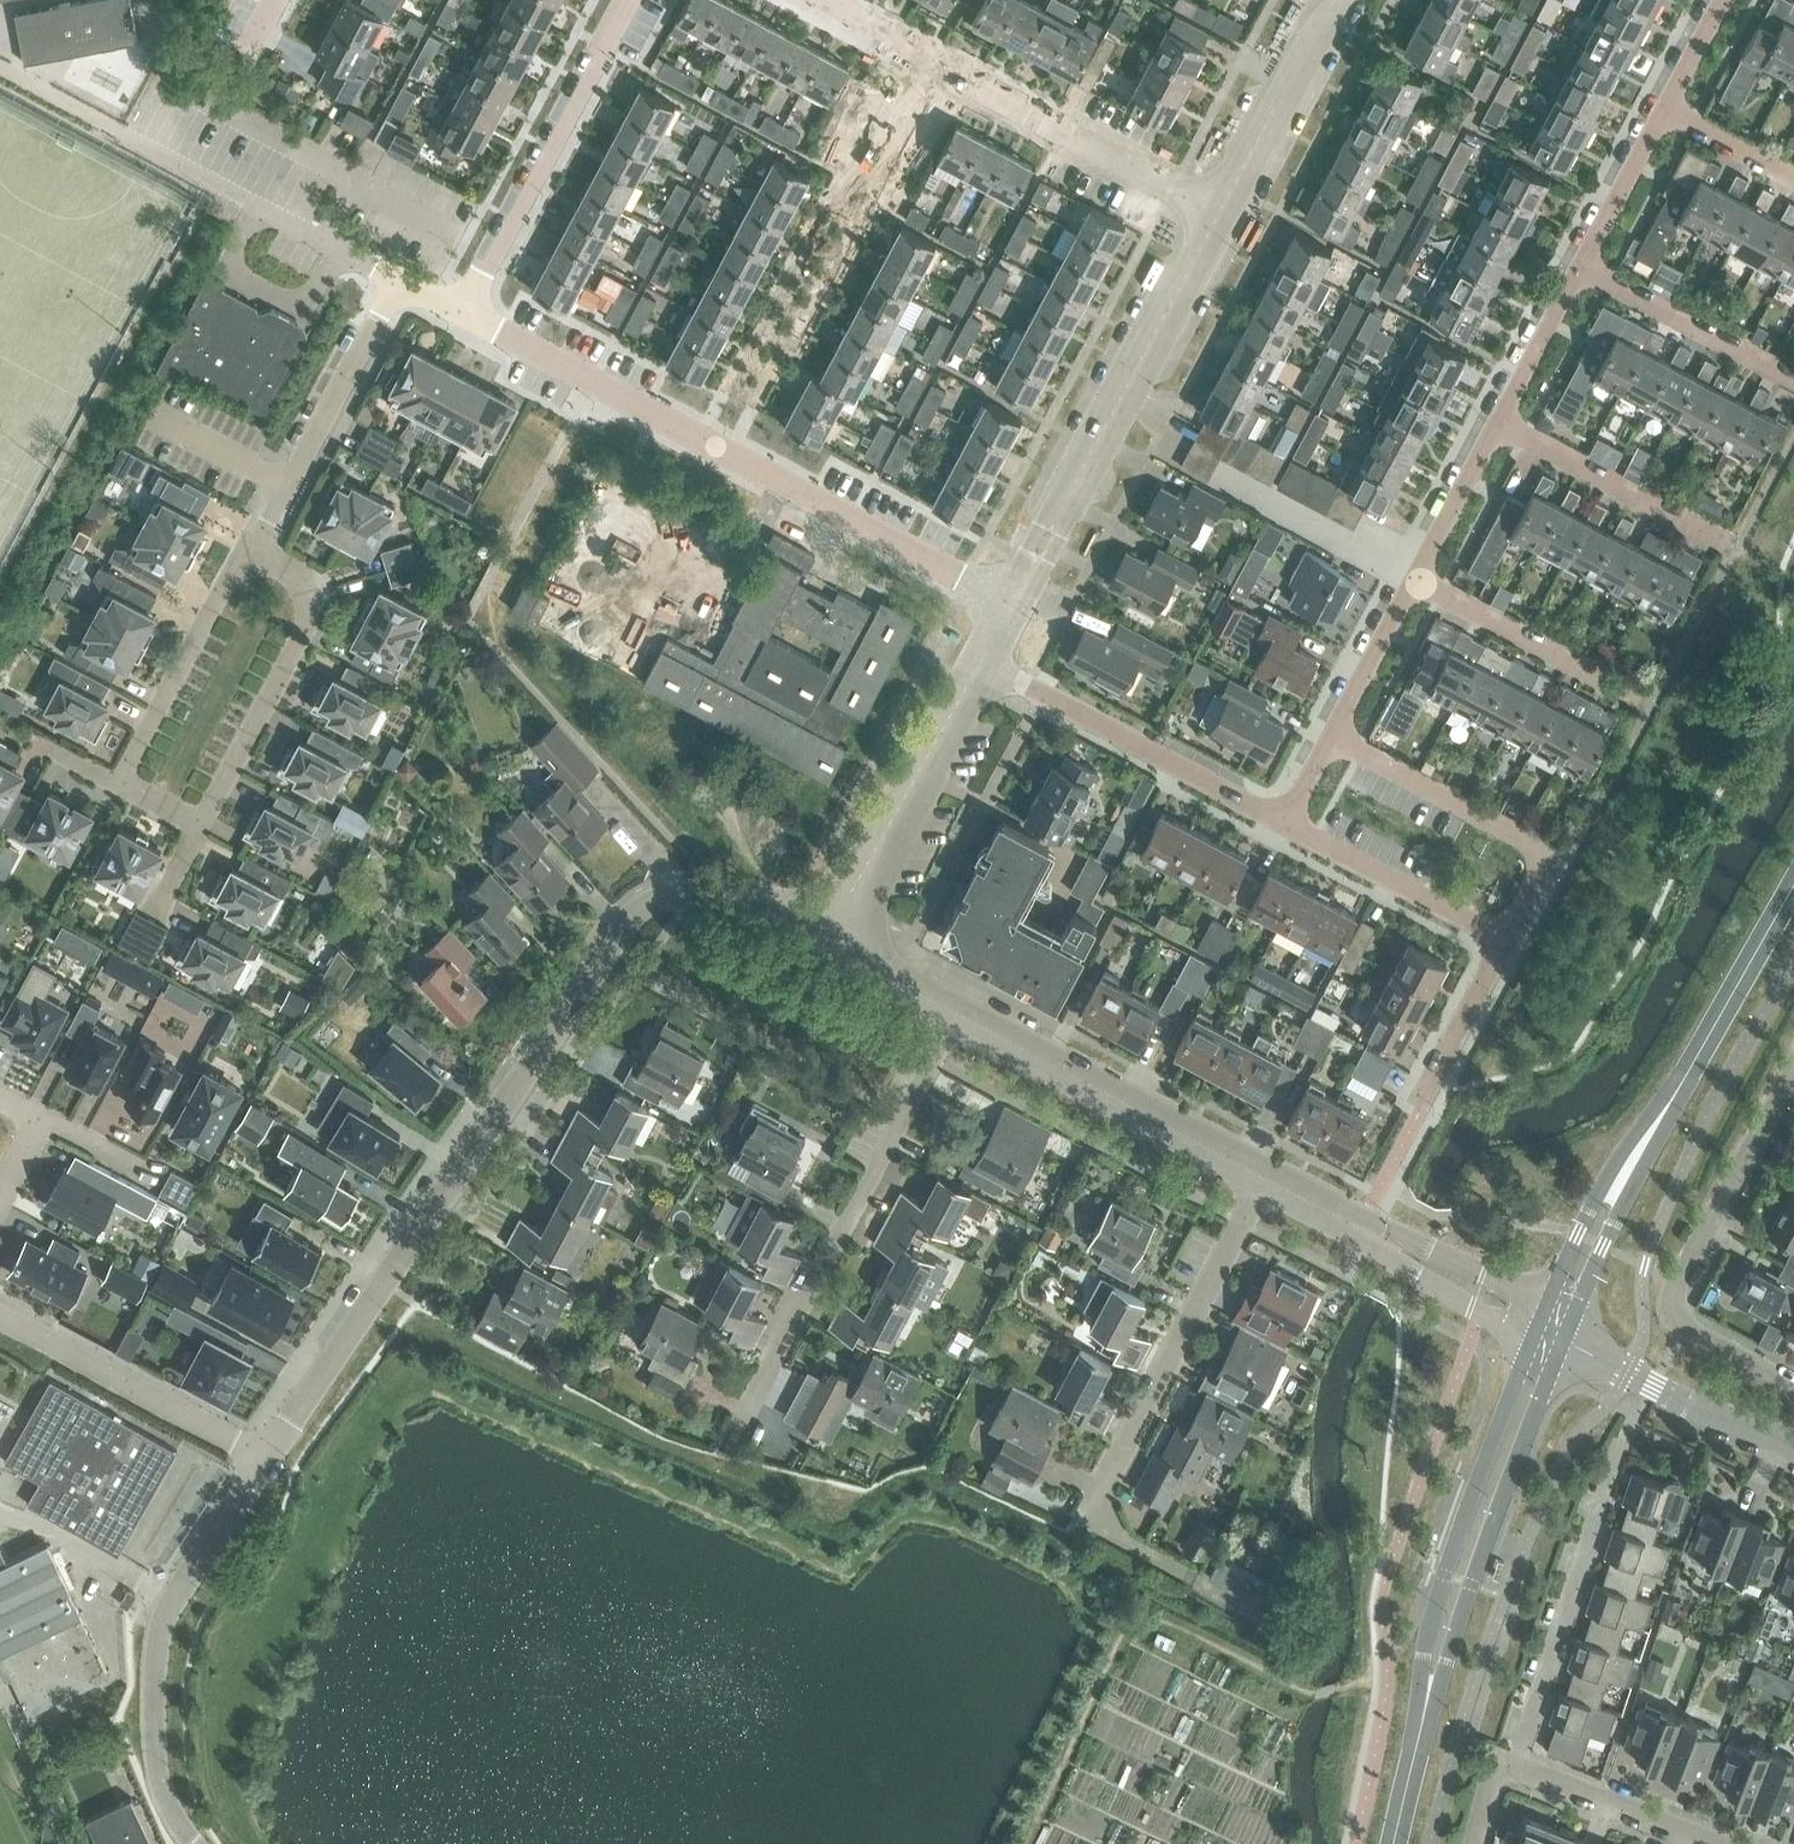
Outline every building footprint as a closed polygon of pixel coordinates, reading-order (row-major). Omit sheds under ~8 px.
[(18,27),(25,62),(139,39),(131,0),(77,0),(15,12),(18,27)] [(334,23),(370,43),(384,16),(389,19),(396,6),(384,0),(362,0),(361,3),(355,0),(346,0),(334,23)] [(448,2),(459,8),(464,0),(449,0),(448,2)] [(509,2),(548,22),(560,0),(510,0),(509,2)] [(720,0),(687,0),(671,29),(684,36),(691,23),(704,31),(720,0)] [(748,10),(730,0),(720,0),(704,31),(730,44),(748,10)] [(980,7),(973,21),(975,26),(985,31),(990,30),(991,28),(1000,33),(1017,0),(967,0),(980,7)] [(1030,0),(1017,0),(1000,33),(1025,46),(1045,8),(1030,0)] [(1025,46),(1050,59),(1070,22),(1078,8),(1065,2),(1062,0),(1049,0),(1045,8),(1025,46)] [(1199,4),(1191,0),(1177,0),(1174,6),(1192,16),(1199,4)] [(1454,40),(1454,41),(1466,48),(1473,36),(1460,29),(1467,15),(1439,0),(1430,0),(1419,22),(1454,40)] [(1467,15),(1476,0),(1439,0),(1467,15)] [(1518,5),(1532,12),(1538,0),(1521,0),(1518,5)] [(1562,0),(1546,0),(1538,14),(1551,21),(1562,0)] [(1622,0),(1597,0),(1589,15),(1598,20),(1634,39),(1639,41),(1648,25),(1642,23),(1647,13),(1622,0)] [(1647,13),(1653,16),(1661,0),(1622,0),(1647,13)] [(1727,83),(1747,93),(1762,64),(1778,73),(1781,67),(1791,73),(1793,67),(1793,0),(1772,0),(1761,22),(1760,21),(1727,83)] [(459,8),(448,2),(438,21),(449,27),(459,8)] [(535,48),(548,22),(509,2),(496,27),(535,48)] [(1199,4),(1192,16),(1212,26),(1219,14),(1199,4)] [(1120,9),(1109,28),(1120,34),(1131,15),(1120,9)] [(755,58),(773,24),(748,10),(730,44),(755,58)] [(1503,34),(1516,41),(1528,20),(1514,12),(1503,34)] [(1168,26),(1155,52),(1193,73),(1207,47),(1203,45),(1210,32),(1176,14),(1169,27),(1168,26)] [(1076,73),(1096,35),(1102,24),(1090,18),(1084,29),(1070,22),(1050,59),(1076,73)] [(1598,20),(1585,45),(1620,64),(1626,67),(1634,51),(1629,48),(1634,39),(1598,20)] [(1454,40),(1419,22),(1405,48),(1434,63),(1431,69),(1449,79),(1458,63),(1446,57),(1454,41),(1454,40)] [(318,52),(331,59),(320,80),(356,100),(381,53),(368,46),(370,43),(334,23),(318,52)] [(1522,45),(1535,52),(1547,30),(1534,23),(1522,45)] [(780,71),(798,37),(773,24),(755,58),(780,71)] [(521,73),(535,48),(496,27),(482,53),(521,73)] [(1516,41),(1503,34),(1491,55),(1505,63),(1516,41)] [(1095,53),(1107,59),(1116,41),(1105,35),(1095,53)] [(421,52),(432,58),(441,42),(430,36),(421,52)] [(805,85),(824,50),(798,37),(780,71),(805,85)] [(1535,52),(1522,45),(1511,65),(1524,72),(1535,52)] [(1585,45),(1571,71),(1607,90),(1620,64),(1585,45)] [(393,56),(406,63),(411,53),(398,46),(393,56)] [(824,50),(805,85),(831,98),(849,64),(824,50)] [(432,58),(421,52),(412,69),(423,75),(432,58)] [(1155,52),(1142,77),(1180,98),(1193,73),(1155,52)] [(469,78),(507,98),(521,73),(482,53),(469,78)] [(674,64),(683,68),(689,57),(680,53),(674,64)] [(1095,53),(1078,84),(1090,90),(1107,59),(1095,53)] [(677,84),(684,70),(666,60),(658,74),(677,84)] [(1373,86),(1410,105),(1423,79),(1386,60),(1373,86)] [(1500,72),(1486,65),(1472,91),(1486,99),(1500,72)] [(684,70),(677,84),(693,92),(700,79),(684,70)] [(1571,71),(1558,96),(1593,115),(1594,114),(1607,90),(1571,71)] [(458,72),(444,98),(445,98),(493,124),(507,98),(469,78),(458,72)] [(1495,95),(1508,102),(1518,83),(1505,76),(1495,95)] [(1167,124),(1180,98),(1142,77),(1128,103),(1167,124)] [(294,103),(301,89),(280,78),(273,92),(294,103)] [(415,91),(404,85),(398,95),(392,107),(386,116),(398,123),(405,110),(415,91)] [(628,111),(663,129),(676,104),(642,86),(628,111)] [(1373,86),(1360,110),(1379,121),(1396,130),(1406,135),(1419,110),(1410,105),(1373,86)] [(728,111),(735,97),(715,87),(708,100),(728,111)] [(1508,102),(1495,95),(1483,118),(1496,124),(1508,102)] [(1558,96),(1544,122),(1580,140),(1585,143),(1599,117),(1594,114),(1593,115),(1558,96)] [(735,97),(728,111),(743,119),(750,106),(735,97)] [(432,123),(425,137),(456,154),(463,141),(480,150),(493,124),(445,98),(439,109),(440,115),(442,115),(436,125),(432,123)] [(1444,124),(1457,130),(1468,109),(1455,102),(1444,124)] [(352,104),(343,122),(369,135),(378,117),(352,104)] [(1346,136),(1383,156),(1382,158),(1388,161),(1395,149),(1388,145),(1396,130),(1360,110),(1346,136)] [(615,136),(650,154),(663,129),(628,111),(615,136)] [(777,137),(785,124),(767,114),(759,128),(777,137)] [(938,156),(964,170),(982,135),(957,121),(938,156)] [(1566,166),(1580,140),(1544,122),(1531,147),(1566,166)] [(785,124),(777,137),(794,146),(801,133),(785,124)] [(1457,130),(1444,124),(1433,145),(1446,152),(1457,130)] [(400,129),(390,150),(416,163),(426,142),(400,129)] [(696,146),(709,153),(717,138),(704,131),(696,146)] [(964,170),(990,184),(1008,149),(982,135),(964,170)] [(636,180),(650,154),(615,136),(601,162),(636,180)] [(1383,156),(1346,136),(1332,162),(1369,182),(1382,158),(1383,156)] [(1450,159),(1463,166),(1474,145),(1461,139),(1450,159)] [(716,158),(728,164),(737,148),(725,142),(716,158)] [(709,153),(696,146),(686,166),(699,173),(709,153)] [(1670,178),(1674,180),(1675,178),(1695,188),(1711,159),(1687,146),(1670,178)] [(1008,149),(990,184),(1015,197),(1034,163),(1008,149)] [(1429,153),(1417,174),(1430,181),(1442,160),(1429,153)] [(762,183),(797,201),(810,175),(776,157),(762,183)] [(728,164),(716,158),(707,176),(718,183),(728,164)] [(1697,224),(1707,229),(1729,190),(1714,182),(1722,164),(1711,158),(1711,159),(1695,188),(1679,221),(1695,229),(1697,224)] [(1463,166),(1450,159),(1439,182),(1452,188),(1463,166)] [(1513,160),(1500,185),(1535,204),(1549,179),(1513,160)] [(588,187),(623,205),(636,180),(601,162),(588,187)] [(1363,194),(1369,182),(1332,162),(1319,188),(1356,207),(1363,211),(1370,198),(1363,194)] [(1724,238),(1734,244),(1755,204),(1740,195),(1748,178),(1739,172),(1729,190),(1707,229),(1704,235),(1721,244),(1724,238)] [(1406,196),(1419,203),(1430,181),(1417,174),(1406,196)] [(1633,237),(1626,250),(1655,266),(1657,264),(1679,221),(1695,188),(1675,178),(1674,180),(1643,242),(1633,237)] [(1042,179),(1032,198),(1045,205),(1056,187),(1042,179)] [(1485,212),(1486,211),(1522,230),(1524,231),(1528,230),(1534,219),(1533,215),(1530,214),(1535,204),(1500,185),(1499,187),(1489,180),(1475,206),(1485,212)] [(669,197),(682,204),(691,188),(678,181),(669,197)] [(749,207),(784,226),(797,201),(762,183),(749,207)] [(1755,204),(1734,244),(1731,249),(1747,258),(1750,252),(1760,258),(1782,218),(1766,209),(1775,191),(1764,185),(1755,204)] [(588,187),(575,212),(609,231),(623,205),(588,187)] [(1305,213),(1340,231),(1337,238),(1351,245),(1360,228),(1348,222),(1356,207),(1319,188),(1305,213)] [(1423,211),(1436,218),(1447,196),(1434,190),(1423,211)] [(689,208),(701,214),(709,199),(698,193),(689,208)] [(682,204),(669,197),(660,216),(673,222),(682,204)] [(1760,258),(1758,263),(1774,272),(1777,267),(1786,272),(1793,257),(1793,225),(1792,224),(1793,219),(1793,201),(1791,199),(1782,218),(1760,258)] [(1093,205),(1079,231),(1113,248),(1126,224),(1126,223),(1093,205)] [(913,206),(912,207),(905,219),(923,229),(930,216),(913,206)] [(1390,226),(1403,233),(1414,213),(1401,206),(1390,226)] [(784,226),(749,207),(735,233),(770,252),(784,226)] [(701,214),(689,208),(679,228),(691,234),(701,214)] [(1436,218),(1423,211),(1412,233),(1425,240),(1436,218)] [(1485,212),(1472,236),(1508,255),(1522,230),(1486,211),(1485,212)] [(561,237),(596,256),(609,231),(575,212),(561,237)] [(1016,228),(1030,235),(1038,220),(1024,213),(1016,228)] [(903,224),(889,250),(924,269),(937,243),(903,224)] [(940,238),(957,247),(963,234),(947,225),(940,238)] [(1403,233),(1390,226),(1379,248),(1392,255),(1403,233)] [(1030,235),(1016,228),(1005,248),(1019,256),(1030,235)] [(1494,281),(1508,255),(1472,236),(1458,229),(1445,255),(1494,281)] [(1066,255),(1100,273),(1113,248),(1079,231),(1066,255)] [(1283,258),(1319,277),(1333,251),(1297,231),(1283,258)] [(642,249),(655,256),(664,239),(651,232),(642,249)] [(757,276),(770,252),(735,233),(722,258),(757,276)] [(957,247),(974,256),(981,243),(963,234),(957,247)] [(548,262),(583,281),(596,256),(561,237),(548,262)] [(1397,262),(1409,269),(1420,248),(1408,241),(1397,262)] [(663,257),(675,264),(683,250),(670,243),(663,257)] [(655,256),(642,249),(632,268),(645,275),(655,256)] [(889,250),(876,276),(910,294),(924,269),(889,250)] [(1494,281),(1445,255),(1444,254),(1430,280),(1481,307),(1486,309),(1495,293),(1489,290),(1494,281)] [(1053,280),(1087,298),(1100,273),(1066,255),(1053,280)] [(675,264),(663,257),(651,278),(664,285),(675,264)] [(1786,272),(1784,277),(1793,283),(1793,257),(1786,272)] [(709,283),(743,302),(757,276),(722,258),(709,283)] [(1319,277),(1283,258),(1269,283),(1306,302),(1317,308),(1330,283),(1319,277)] [(548,262),(534,289),(569,307),(583,281),(548,262)] [(1397,262),(1380,294),(1392,300),(1409,269),(1397,262)] [(989,279),(1003,287),(1011,271),(997,264),(989,279)] [(1652,276),(1647,285),(1662,293),(1667,284),(1675,289),(1681,278),(1657,266),(1652,276)] [(1369,298),(1379,279),(1381,276),(1368,269),(1356,291),(1369,298)] [(959,288),(972,295),(981,278),(968,271),(959,288)] [(179,381),(185,370),(266,413),(308,334),(293,326),(296,320),(272,308),(272,307),(252,314),(232,303),(230,296),(220,291),(225,282),(208,273),(156,369),(179,381)] [(876,276),(862,301),(897,319),(910,294),(876,276)] [(1003,287),(989,279),(978,299),(992,306),(1003,287)] [(1053,280),(1039,306),(1073,324),(1087,298),(1053,280)] [(1430,280),(1423,293),(1438,301),(1431,314),(1428,319),(1461,336),(1463,331),(1472,336),(1481,319),(1475,317),(1481,307),(1434,282),(1430,280)] [(616,298),(629,306),(638,290),(624,282),(616,298)] [(743,302),(709,283),(695,308),(730,326),(743,302)] [(1256,309),(1292,328),(1306,302),(1269,283),(1256,309)] [(972,295),(959,288),(949,306),(962,314),(972,295)] [(596,305),(609,312),(615,300),(602,293),(596,305)] [(635,309),(648,316),(657,300),(644,293),(635,309)] [(629,306),(616,298),(615,300),(609,312),(606,317),(619,325),(629,306)] [(1340,321),(1353,328),(1364,307),(1351,300),(1340,321)] [(883,344),(897,319),(862,301),(849,326),(883,344)] [(1573,421),(1596,379),(1630,315),(1604,302),(1586,335),(1591,338),(1553,410),(1573,421)] [(1059,350),(1073,324),(1039,306),(1025,332),(1059,350)] [(717,352),(730,326),(695,308),(682,333),(717,352)] [(648,316),(635,309),(625,327),(638,334),(648,316)] [(1242,334),(1278,354),(1284,357),(1291,344),(1285,341),(1292,328),(1256,309),(1242,334)] [(1370,310),(1359,331),(1372,338),(1383,317),(1370,310)] [(962,329),(976,337),(984,322),(970,314),(962,329)] [(1624,387),(1654,330),(1638,322),(1639,321),(1630,315),(1596,379),(1611,387),(1614,382),(1624,387)] [(1353,328),(1340,321),(1328,343),(1341,351),(1353,328)] [(932,338),(946,345),(954,329),(941,322),(932,338)] [(1767,329),(1758,324),(1750,339),(1759,344),(1767,329)] [(1422,325),(1405,356),(1451,381),(1464,356),(1465,356),(1466,355),(1438,340),(1440,334),(1422,325)] [(870,370),(883,344),(849,326),(835,351),(870,370)] [(1059,350),(1025,332),(1016,327),(1010,337),(1007,336),(999,351),(1011,358),(1012,356),(1046,375),(1059,350)] [(976,337),(962,329),(951,350),(965,357),(976,337)] [(1621,392),(1620,393),(1647,408),(1648,406),(1666,371),(1672,361),(1656,353),(1666,335),(1655,329),(1654,330),(1624,387),(1621,392)] [(1359,331),(1348,352),(1360,359),(1372,338),(1359,331)] [(702,379),(717,352),(682,333),(668,360),(702,379)] [(1242,334),(1229,359),(1265,379),(1278,354),(1242,334)] [(946,345),(932,338),(922,358),(935,365),(946,345)] [(1672,361),(1648,406),(1663,415),(1666,409),(1677,415),(1698,375),(1682,367),(1692,349),(1681,343),(1672,361)] [(415,408),(439,362),(415,348),(400,376),(394,372),(387,385),(393,388),(390,395),(415,408)] [(1313,372),(1326,379),(1337,358),(1324,350),(1313,372)] [(856,395),(870,370),(835,351),(822,376),(848,391),(856,395)] [(1032,401),(1046,375),(1012,356),(1011,358),(998,383),(1032,401)] [(1405,356),(1391,382),(1437,407),(1438,406),(1443,409),(1451,393),(1446,390),(1451,381),(1405,356)] [(1677,415),(1674,420),(1690,429),(1693,423),(1703,429),(1730,378),(1718,372),(1712,382),(1709,381),(1719,363),(1708,357),(1698,375),(1677,415)] [(1215,385),(1251,404),(1265,379),(1229,359),(1215,385)] [(1332,382),(1345,389),(1356,368),(1343,361),(1332,382)] [(415,408),(439,421),(464,375),(439,362),(415,408)] [(974,377),(982,381),(987,372),(979,368),(974,377)] [(1729,443),(1751,402),(1735,394),(1744,376),(1734,370),(1703,429),(1701,434),(1717,443),(1720,438),(1729,443)] [(800,398),(834,417),(848,391),(822,376),(814,371),(800,398)] [(1326,379),(1313,372),(1300,395),(1314,402),(1326,379)] [(905,389),(918,396),(927,380),(914,373),(905,389)] [(464,434),(489,388),(464,375),(439,421),(464,434)] [(1332,382),(1321,403),(1333,410),(1345,389),(1332,382)] [(1391,382),(1377,407),(1380,408),(1424,432),(1424,431),(1429,434),(1438,419),(1432,416),(1437,407),(1391,382)] [(926,399),(939,406),(947,391),(933,384),(926,399)] [(1764,441),(1775,446),(1788,422),(1777,417),(1762,409),(1772,390),(1760,384),(1751,402),(1729,443),(1726,448),(1743,457),(1746,451),(1756,457),(1764,441)] [(1201,411),(1208,415),(1201,428),(1229,442),(1236,429),(1247,435),(1260,409),(1251,404),(1215,385),(1201,411)] [(497,443),(515,410),(518,404),(489,388),(464,434),(489,447),(492,441),(497,443)] [(918,396),(905,389),(895,407),(908,415),(918,396)] [(821,443),(834,417),(800,398),(786,424),(821,443)] [(939,406),(926,399),(915,420),(928,427),(939,406)] [(975,426),(1010,444),(1023,419),(989,401),(975,426)] [(1286,422),(1299,429),(1310,409),(1297,402),(1286,422)] [(1380,408),(1373,421),(1381,425),(1374,439),(1410,458),(1424,432),(1380,408)] [(1316,412),(1305,433),(1318,440),(1329,419),(1316,412)] [(1553,420),(1541,414),(1536,425),(1548,431),(1553,420)] [(874,438),(887,445),(896,428),(883,421),(874,438)] [(1273,445),(1272,448),(1273,449),(1285,455),(1287,452),(1299,429),(1286,422),(1273,445)] [(364,439),(390,453),(398,439),(372,425),(364,439)] [(962,451),(996,469),(1010,444),(975,426),(962,451)] [(1229,442),(1201,428),(1194,440),(1222,455),(1229,442)] [(1222,455),(1221,456),(1234,463),(1248,436),(1247,435),(1236,429),(1229,442),(1222,455)] [(893,448),(907,455),(916,438),(902,431),(893,448)] [(865,433),(861,440),(870,445),(865,456),(877,462),(887,445),(874,438),(865,433)] [(1305,433),(1293,454),(1306,461),(1318,440),(1305,433)] [(1234,463),(1246,469),(1260,442),(1248,436),(1234,463)] [(1598,437),(1589,454),(1599,459),(1608,442),(1598,437)] [(390,453),(364,439),(356,453),(383,468),(390,453)] [(1374,439),(1361,464),(1397,483),(1410,458),(1374,439)] [(1215,467),(1221,456),(1222,455),(1194,440),(1188,452),(1215,467)] [(1258,476),(1273,449),(1272,448),(1260,442),(1246,469),(1258,476)] [(110,469),(138,483),(151,458),(123,444),(110,469)] [(907,455),(893,448),(884,466),(897,473),(907,455)] [(1273,449),(1258,476),(1271,482),(1285,455),(1273,449)] [(948,477),(983,494),(996,469),(962,451),(948,477)] [(1188,452),(1181,465),(1208,480),(1215,467),(1188,452)] [(390,453),(383,468),(397,475),(405,461),(390,453)] [(1291,459),(1277,486),(1290,492),(1304,466),(1291,459)] [(1351,459),(1339,484),(1341,486),(1340,489),(1366,503),(1367,500),(1384,509),(1384,507),(1397,483),(1361,464),(1351,459)] [(1647,471),(1629,462),(1623,474),(1641,483),(1647,471)] [(1304,466),(1290,492),(1302,499),(1316,473),(1304,466)] [(1528,503),(1511,536),(1527,544),(1530,539),(1540,544),(1562,504),(1546,496),(1555,477),(1544,471),(1528,503)] [(160,494),(145,523),(198,551),(206,536),(200,532),(206,522),(200,518),(213,494),(187,480),(184,485),(162,473),(155,485),(160,494)] [(1316,473),(1302,499),(1315,506),(1329,479),(1316,473)] [(432,494),(439,482),(428,476),(421,488),(432,494)] [(935,503),(969,521),(983,494),(948,477),(935,503)] [(342,545),(370,492),(344,478),(340,485),(334,481),(327,494),(334,497),(319,525),(330,531),(326,537),(342,545)] [(1329,479),(1315,506),(1327,512),(1334,499),(1340,489),(1341,486),(1339,484),(1329,479)] [(439,482),(432,494),(447,502),(453,489),(439,482)] [(1213,523),(1226,498),(1194,482),(1186,498),(1162,484),(1145,517),(1189,541),(1202,517),(1213,523)] [(1540,544),(1537,550),(1553,558),(1564,563),(1588,518),(1572,510),(1582,491),(1572,486),(1562,504),(1540,544)] [(1334,499),(1327,512),(1354,526),(1360,515),(1361,513),(1366,503),(1340,489),(1334,499)] [(357,553),(361,547),(372,553),(375,547),(396,507),(370,492),(342,545),(357,553)] [(1704,492),(1698,503),(1704,506),(1709,495),(1704,492)] [(1489,578),(1511,536),(1528,503),(1509,493),(1469,568),(1489,578)] [(1598,500),(1588,518),(1564,563),(1580,572),(1583,567),(1594,573),(1615,532),(1599,523),(1608,505),(1598,500)] [(1615,532),(1594,573),(1591,578),(1607,586),(1610,581),(1619,586),(1641,546),(1625,537),(1635,519),(1624,514),(1615,532)] [(163,586),(171,571),(178,574),(183,564),(190,567),(198,551),(145,523),(131,549),(129,548),(115,548),(110,560),(163,586)] [(79,527),(71,542),(80,547),(88,532),(79,527)] [(1646,600),(1676,543),(1660,534),(1661,533),(1650,527),(1641,546),(1619,586),(1617,591),(1633,600),(1635,595),(1646,600)] [(383,550),(388,568),(417,559),(411,541),(383,550)] [(1676,543),(1646,600),(1643,606),(1659,614),(1662,609),(1672,614),(1694,573),(1678,565),(1688,547),(1677,541),(1676,543)] [(85,554),(69,545),(61,560),(77,568),(85,554)] [(1234,582),(1231,587),(1247,595),(1269,553),(1254,545),(1247,558),(1234,582)] [(1189,585),(1199,567),(1160,547),(1152,562),(1128,549),(1110,582),(1138,597),(1134,606),(1154,616),(1175,577),(1189,585)] [(1356,582),(1337,572),(1340,567),(1305,549),(1289,581),(1298,586),(1290,601),(1326,620),(1334,605),(1343,609),(1356,582)] [(733,616),(737,618),(715,660),(669,635),(658,656),(644,681),(830,780),(849,743),(838,737),(853,708),(866,714),(918,616),(883,597),(882,599),(877,608),(840,589),(835,599),(819,590),(816,595),(796,585),(804,569),(769,550),(733,616)] [(1232,550),(1219,574),(1234,582),(1247,558),(1232,550)] [(422,576),(417,559),(388,568),(393,585),(422,576)] [(108,591),(95,616),(148,645),(157,629),(150,626),(156,615),(150,612),(158,596),(101,566),(95,577),(103,588),(108,591)] [(67,583),(53,575),(46,588),(61,595),(67,583)] [(513,607),(512,609),(528,618),(529,616),(541,594),(536,591),(525,585),(513,607)] [(370,596),(362,612),(415,640),(429,614),(389,592),(383,589),(377,599),(370,596)] [(1495,593),(1490,601),(1503,608),(1508,600),(1495,593)] [(1226,598),(1212,623),(1229,632),(1235,623),(1254,633),(1258,635),(1257,638),(1269,645),(1256,669),(1282,683),(1284,679),(1301,688),(1317,658),(1293,645),(1300,631),(1269,614),(1266,619),(1226,598)] [(1524,619),(1532,623),(1538,612),(1530,608),(1524,619)] [(393,681),(415,640),(362,612),(354,627),(360,631),(355,641),(361,645),(353,660),(393,681)] [(128,668),(134,657),(140,660),(148,645),(95,616),(81,642),(70,642),(64,653),(113,679),(122,664),(128,668)] [(1418,649),(1424,652),(1386,724),(1406,734),(1428,691),(1444,700),(1447,695),(1457,700),(1488,643),(1472,635),(1472,634),(1461,628),(1460,629),(1436,617),(1418,649)] [(42,626),(30,619),(23,633),(35,639),(42,626)] [(1158,676),(1173,649),(1121,621),(1111,639),(1086,626),(1069,659),(1097,673),(1093,682),(1120,696),(1136,665),(1158,676)] [(1584,631),(1572,625),(1568,633),(1579,639),(1584,631)] [(1488,642),(1488,643),(1457,700),(1455,705),(1470,713),(1473,708),(1484,714),(1514,658),(1498,649),(1499,648),(1488,642)] [(1620,648),(1610,643),(1605,653),(1615,658),(1620,648)] [(109,703),(103,699),(111,684),(56,655),(50,666),(58,677),(62,679),(48,705),(61,712),(58,719),(97,740),(110,717),(102,713),(109,703)] [(1175,663),(1177,670),(1184,674),(1190,662),(1178,656),(1175,663)] [(1484,714),(1480,722),(1507,736),(1508,733),(1541,672),(1525,663),(1525,662),(1515,656),(1514,658),(1484,714)] [(1210,667),(1195,659),(1186,675),(1201,683),(1210,667)] [(336,676),(330,687),(324,683),(312,707),(351,728),(355,722),(368,728),(382,701),(376,698),(384,683),(350,665),(342,680),(336,676)] [(1542,671),(1541,672),(1508,733),(1523,741),(1525,737),(1536,743),(1557,703),(1542,694),(1552,676),(1542,671)] [(1265,756),(1282,723),(1259,711),(1266,698),(1230,679),(1223,693),(1230,697),(1209,737),(1233,750),(1237,742),(1265,756)] [(1536,743),(1533,749),(1559,763),(1593,700),(1577,692),(1578,690),(1567,684),(1558,703),(1536,743)] [(3,706),(10,693),(0,687),(0,705),(3,706)] [(1593,700),(1559,763),(1586,777),(1589,771),(1610,730),(1619,714),(1603,706),(1604,704),(1594,699),(1593,700)] [(558,791),(539,808),(575,847),(603,821),(574,789),(586,778),(598,767),(556,721),(544,732),(562,751),(549,763),(554,769),(545,777),(558,791)] [(302,740),(296,750),(290,747),(278,770),(317,792),(321,785),(333,792),(348,765),(359,765),(364,754),(316,728),(308,744),(302,740)] [(14,767),(22,751),(0,740),(0,812),(0,813),(0,826),(11,832),(31,794),(16,786),(24,772),(14,767)] [(404,749),(392,743),(382,764),(394,770),(404,749)] [(1040,789),(1039,791),(1075,810),(1089,818),(1090,816),(1096,805),(1082,797),(1090,781),(1097,768),(1069,754),(1062,767),(1054,763),(1040,789)] [(1456,767),(1466,773),(1473,761),(1463,755),(1456,767)] [(418,769),(406,758),(395,770),(407,781),(418,769)] [(1424,758),(1419,768),(1430,774),(1435,764),(1424,758)] [(1131,782),(1133,788),(1138,791),(1144,790),(1147,785),(1146,779),(1141,776),(1135,777),(1131,782)] [(1026,816),(1025,818),(1071,843),(1076,834),(1066,828),(1075,810),(1039,791),(1026,816)] [(46,802),(31,794),(11,832),(26,840),(25,841),(42,850),(46,842),(71,855),(79,840),(80,840),(86,830),(84,830),(93,814),(52,792),(46,802)] [(268,804),(262,814),(256,810),(243,834),(283,855),(287,849),(299,856),(313,830),(327,837),(336,821),(282,792),(274,807),(268,804)] [(1545,801),(1541,799),(1534,811),(1539,813),(1545,801)] [(1126,802),(1113,827),(1126,835),(1140,808),(1126,802)] [(362,835),(371,819),(343,804),(335,820),(362,835)] [(520,848),(501,865),(537,904),(565,878),(536,846),(549,835),(524,808),(512,820),(502,828),(507,834),(520,848)] [(1143,849),(1171,864),(1191,827),(1163,811),(1156,826),(1142,819),(1130,841),(1143,849)] [(375,821),(370,831),(380,836),(383,830),(380,823),(375,821)] [(964,944),(963,947),(961,949),(981,960),(984,955),(996,962),(994,966),(1015,978),(1018,973),(1038,984),(1035,988),(1057,1000),(1082,952),(1014,916),(1050,848),(1002,823),(991,843),(995,846),(985,866),(980,863),(969,885),(973,887),(967,900),(962,897),(951,917),(956,920),(964,944)] [(1097,856),(1111,863),(1126,835),(1113,827),(1097,856)] [(1191,827),(1171,864),(1200,879),(1220,842),(1191,827)] [(107,855),(99,870),(140,892),(149,877),(150,878),(155,867),(154,867),(162,851),(121,829),(113,845),(112,844),(106,854),(107,855)] [(1200,879),(1215,888),(1210,897),(1234,909),(1239,901),(1240,901),(1254,876),(1242,869),(1248,857),(1220,842),(1200,879)] [(1091,853),(1087,860),(1108,870),(1111,863),(1097,856),(1091,853)] [(234,867),(228,877),(222,874),(209,898),(249,919),(253,912),(265,919),(279,894),(284,896),(293,880),(248,856),(240,871),(234,867)] [(1108,870),(1087,860),(1083,867),(1104,877),(1108,870)] [(0,886),(8,870),(0,865),(0,886)] [(1135,874),(1118,866),(1102,897),(1118,906),(1135,874)] [(1083,867),(1080,874),(1100,884),(1104,877),(1083,867)] [(1252,908),(1253,907),(1281,922),(1300,884),(1273,870),(1266,883),(1254,876),(1240,901),(1252,908)] [(325,873),(315,890),(329,898),(338,880),(325,873)] [(502,959),(526,936),(503,910),(515,899),(490,873),(469,892),(483,907),(469,920),(479,931),(475,934),(487,947),(489,945),(502,959)] [(1080,874),(1076,881),(1097,891),(1100,884),(1080,874)] [(1076,881),(1071,890),(1092,901),(1104,907),(1099,915),(1100,915),(1105,906),(1092,900),(1097,891),(1076,881)] [(1281,922),(1274,935),(1302,951),(1305,946),(1329,900),(1300,884),(1281,922)] [(1333,961),(1338,952),(1358,915),(1329,900),(1305,946),(1333,961)] [(1063,934),(1085,946),(1098,923),(1097,922),(1100,915),(1099,915),(1088,909),(1084,916),(1075,911),(1063,934)] [(1171,934),(1178,920),(1160,910),(1152,924),(1171,934)] [(135,952),(152,919),(137,911),(119,943),(135,952)] [(1114,948),(1130,920),(1116,912),(1101,941),(1114,948)] [(1211,955),(1227,926),(1211,918),(1196,947),(1211,955)] [(1348,945),(1361,953),(1376,925),(1362,918),(1348,945)] [(152,919),(135,952),(151,961),(169,928),(152,919)] [(200,931),(194,941),(188,938),(175,961),(215,983),(219,976),(232,983),(246,956),(257,956),(262,945),(214,920),(206,935),(200,931)] [(1178,920),(1171,934),(1183,940),(1190,926),(1178,920)] [(64,925),(56,940),(78,953),(87,937),(64,925)] [(1227,926),(1211,955),(1224,962),(1239,933),(1227,926)] [(461,1019),(487,994),(463,968),(476,956),(451,929),(429,949),(441,962),(419,982),(427,991),(432,987),(461,1019)] [(1410,943),(1396,971),(1434,991),(1449,963),(1410,943)] [(1348,945),(1339,962),(1353,969),(1361,953),(1348,945)] [(111,971),(121,953),(112,948),(103,966),(111,971)] [(336,949),(325,977),(348,985),(359,957),(336,949)] [(1191,953),(1176,982),(1189,988),(1204,959),(1191,953)] [(1204,959),(1189,988),(1191,990),(1202,996),(1218,966),(1212,964),(1207,961),(1204,959)] [(162,975),(137,961),(127,979),(153,993),(162,975)] [(24,1044),(23,1046),(41,1056),(66,1010),(43,997),(56,974),(34,963),(3,1022),(17,1030),(13,1038),(24,1044)] [(1252,977),(1280,992),(1281,992),(1288,978),(1259,963),(1252,977)] [(1113,1028),(1133,990),(1120,982),(1122,979),(1109,971),(1086,1013),(1113,1028)] [(1419,1020),(1434,991),(1396,971),(1381,1000),(1419,1020)] [(360,973),(349,984),(358,994),(369,983),(360,973)] [(1316,993),(1288,978),(1281,992),(1308,1007),(1316,993)] [(171,981),(164,995),(181,1004),(188,990),(171,981)] [(1241,996),(1244,998),(1258,1005),(1265,991),(1249,983),(1241,996)] [(1136,986),(1133,990),(1113,1028),(1142,1044),(1163,1006),(1149,998),(1151,994),(1136,986)] [(299,1018),(309,999),(289,989),(279,1007),(299,1018)] [(124,1041),(92,1023),(100,1009),(84,1000),(68,1030),(83,1038),(66,1069),(99,1088),(124,1041)] [(1375,1033),(1368,1046),(1395,1061),(1403,1047),(1404,1048),(1419,1020),(1381,1000),(1366,1028),(1375,1033)] [(1317,1004),(1311,1016),(1319,1020),(1325,1008),(1317,1004)] [(227,1041),(239,1017),(226,1010),(213,1034),(227,1041)] [(1207,1067),(1226,1031),(1213,1024),(1216,1018),(1202,1010),(1179,1053),(1207,1067)] [(1308,1052),(1324,1023),(1319,1020),(1311,1016),(1308,1014),(1293,1044),(1308,1052)] [(402,1088),(417,1100),(424,1090),(427,1092),(439,1076),(408,1051),(418,1039),(395,1021),(385,1034),(394,1041),(374,1065),(386,1076),(383,1079),(399,1091),(402,1088)] [(1324,1023),(1308,1052),(1318,1057),(1319,1058),(1335,1029),(1329,1025),(1324,1023)] [(625,1083),(661,1102),(662,1101),(676,1109),(705,1054),(688,1045),(692,1038),(666,1024),(662,1031),(645,1063),(638,1059),(625,1083)] [(1230,1025),(1226,1031),(1207,1067),(1235,1082),(1254,1046),(1240,1038),(1243,1032),(1230,1025)] [(155,1118),(180,1071),(160,1060),(165,1052),(140,1039),(124,1069),(139,1077),(126,1102),(155,1118)] [(1264,1097),(1270,1086),(1283,1061),(1268,1053),(1271,1047),(1258,1039),(1254,1046),(1235,1082),(1264,1097)] [(293,1064),(301,1052),(284,1041),(276,1054),(293,1064)] [(1368,1046),(1361,1060),(1354,1073),(1382,1087),(1395,1061),(1368,1046)] [(1283,1061),(1270,1086),(1283,1094),(1297,1067),(1283,1061)] [(209,1147),(240,1089),(205,1070),(175,1128),(209,1147)] [(1292,1123),(1320,1139),(1341,1101),(1340,1100),(1326,1093),(1328,1088),(1315,1081),(1292,1123)] [(350,1107),(331,1138),(378,1167),(385,1154),(388,1156),(400,1135),(365,1114),(373,1101),(345,1083),(336,1098),(350,1107)] [(580,1107),(566,1133),(603,1153),(605,1154),(612,1141),(629,1151),(652,1107),(628,1094),(622,1091),(606,1121),(580,1107)] [(1342,1095),(1340,1100),(1341,1101),(1320,1139),(1348,1153),(1368,1116),(1354,1109),(1357,1103),(1342,1095)] [(274,1116),(251,1102),(243,1117),(265,1130),(274,1116)] [(788,1169),(805,1138),(761,1114),(737,1157),(757,1168),(750,1180),(786,1199),(799,1175),(788,1169)] [(1023,1190),(1046,1147),(1001,1123),(984,1154),(975,1149),(962,1174),(998,1193),(1005,1180),(1023,1190)] [(360,1194),(338,1181),(346,1166),(289,1131),(279,1147),(301,1161),(285,1188),(342,1223),(360,1194)] [(566,1133),(553,1158),(577,1171),(560,1201),(592,1218),(602,1223),(618,1193),(607,1187),(613,1175),(596,1166),(603,1153),(566,1133)] [(147,1216),(158,1197),(90,1160),(82,1176),(65,1167),(46,1203),(96,1231),(114,1198),(147,1216)] [(198,1183),(172,1169),(160,1192),(186,1206),(198,1183)] [(904,1190),(889,1217),(925,1236),(928,1238),(934,1227),(951,1236),(965,1209),(982,1218),(992,1200),(975,1191),(943,1174),(928,1202),(904,1190)] [(1793,1246),(1793,1191),(1791,1190),(1782,1205),(1784,1206),(1770,1232),(1793,1246)] [(750,1192),(726,1237),(740,1245),(741,1243),(757,1252),(751,1263),(790,1284),(803,1259),(780,1246),(796,1216),(777,1206),(764,1200),(750,1192)] [(1098,1264),(1137,1284),(1150,1259),(1141,1254),(1158,1222),(1113,1197),(1089,1243),(1105,1251),(1098,1264)] [(270,1222),(252,1252),(303,1282),(322,1250),(285,1229),(293,1215),(264,1198),(255,1213),(270,1222)] [(521,1215),(506,1243),(544,1264),(552,1249),(570,1259),(592,1218),(560,1201),(546,1228),(521,1215)] [(204,1217),(194,1212),(186,1225),(196,1231),(204,1217)] [(889,1217),(876,1241),(901,1255),(885,1285),(908,1297),(916,1301),(925,1306),(947,1264),(918,1248),(925,1236),(889,1217)] [(1056,1249),(1065,1231),(1049,1223),(1040,1241),(1056,1249)] [(649,1248),(657,1233),(643,1225),(635,1241),(649,1248)] [(69,1303),(87,1270),(73,1263),(79,1251),(54,1238),(50,1245),(53,1247),(51,1251),(27,1239),(10,1272),(69,1303)] [(1262,1244),(1255,1240),(1250,1249),(1258,1253),(1262,1244)] [(1785,1263),(1793,1268),(1793,1252),(1792,1250),(1785,1263)] [(142,1252),(133,1269),(151,1279),(160,1262),(142,1252)] [(694,1300),(706,1306),(724,1316),(717,1328),(756,1349),(770,1323),(746,1310),(762,1280),(729,1263),(717,1257),(694,1300)] [(1016,1267),(1002,1259),(995,1271),(1009,1279),(1016,1267)] [(112,1263),(103,1281),(137,1299),(147,1281),(112,1263)] [(1734,1295),(1768,1314),(1776,1301),(1793,1311),(1793,1268),(1785,1263),(1778,1276),(1787,1280),(1785,1285),(1764,1274),(1750,1266),(1734,1295)] [(198,1282),(164,1264),(152,1287),(186,1305),(198,1282)] [(210,1304),(265,1334),(287,1295),(232,1264),(210,1304)] [(495,1290),(475,1327),(516,1348),(523,1336),(530,1323),(549,1334),(572,1290),(566,1287),(552,1279),(526,1266),(509,1298),(501,1294),(495,1290)] [(1235,1316),(1284,1342),(1294,1323),(1302,1327),(1321,1290),(1274,1266),(1263,1286),(1253,1281),(1235,1316)] [(634,1285),(647,1292),(653,1279),(641,1273),(634,1285)] [(1141,1368),(1155,1341),(1131,1328),(1146,1298),(1103,1276),(1087,1308),(1098,1314),(1092,1326),(1109,1335),(1102,1347),(1141,1368)] [(631,1300),(636,1289),(624,1283),(619,1294),(631,1300)] [(846,1300),(832,1327),(869,1346),(876,1334),(894,1344),(916,1301),(908,1297),(885,1285),(870,1313),(846,1300)] [(662,1299),(639,1342),(659,1353),(652,1366),(657,1368),(684,1383),(685,1383),(697,1360),(688,1355),(705,1322),(662,1299)] [(228,1396),(247,1360),(248,1360),(249,1357),(247,1356),(241,1353),(248,1341),(176,1303),(169,1317),(207,1338),(188,1374),(186,1376),(189,1378),(189,1377),(206,1387),(204,1390),(221,1399),(223,1396),(225,1397),(227,1398),(228,1396)] [(1769,1322),(1763,1343),(1777,1346),(1782,1326),(1769,1322)] [(117,1353),(131,1360),(143,1336),(130,1329),(117,1353)] [(1209,1392),(1237,1405),(1243,1392),(1262,1402),(1284,1360),(1238,1336),(1221,1368),(1212,1363),(1199,1387),(1209,1392)] [(1320,1360),(1325,1349),(1315,1344),(1310,1354),(1320,1360)] [(1109,1432),(1123,1405),(1098,1391),(1113,1362),(1082,1346),(1058,1391),(1074,1400),(1068,1411),(1109,1432)] [(974,1347),(969,1357),(982,1364),(987,1354),(974,1347)] [(848,1393),(863,1401),(872,1406),(869,1411),(898,1426),(924,1375),(881,1352),(863,1386),(836,1372),(831,1383),(821,1377),(814,1391),(811,1389),(794,1421),(825,1437),(848,1393)] [(971,1373),(983,1380),(988,1369),(976,1363),(971,1373)] [(40,1481),(28,1503),(119,1555),(178,1451),(87,1400),(51,1379),(33,1411),(5,1461),(40,1481)] [(1030,1482),(1038,1467),(1050,1443),(1042,1439),(1060,1406),(1015,1383),(993,1425),(1010,1433),(994,1463),(1030,1482)] [(1237,1405),(1209,1392),(1192,1424),(1182,1419),(1164,1455),(1156,1451),(1135,1491),(1169,1509),(1188,1474),(1197,1479),(1214,1449),(1232,1458),(1255,1415),(1237,1405)] [(1004,1491),(1009,1481),(989,1470),(983,1480),(1004,1491)] [(1621,1530),(1654,1541),(1663,1514),(1680,1520),(1690,1492),(1684,1490),(1683,1485),(1679,1482),(1674,1481),(1669,1481),(1666,1484),(1633,1473),(1624,1501),(1630,1503),(1621,1530)] [(1691,1558),(1727,1571),(1748,1517),(1724,1508),(1721,1518),(1704,1511),(1689,1550),(1694,1552),(1691,1558)] [(1200,1554),(1219,1526),(1204,1516),(1193,1533),(1196,1535),(1189,1547),(1200,1554)] [(1771,1527),(1748,1517),(1727,1571),(1762,1585),(1765,1579),(1769,1581),(1784,1542),(1768,1536),(1771,1527)] [(1603,1585),(1636,1596),(1645,1569),(1662,1575),(1672,1547),(1654,1541),(1621,1530),(1615,1528),(1606,1556),(1612,1558),(1603,1585)] [(29,1713),(110,1674),(48,1543),(8,1562),(0,1546),(0,1653),(29,1713)] [(1790,1554),(1775,1592),(1780,1594),(1778,1600),(1793,1606),(1793,1555),(1790,1554)] [(1585,1640),(1618,1651),(1627,1624),(1644,1630),(1654,1602),(1636,1596),(1603,1585),(1597,1583),(1588,1611),(1594,1613),(1585,1640)] [(1093,1601),(1114,1611),(1120,1599),(1099,1588),(1093,1601)] [(130,1590),(122,1602),(128,1606),(136,1594),(130,1590)] [(1676,1621),(1682,1603),(1669,1599),(1663,1617),(1676,1621)] [(1707,1622),(1702,1637),(1717,1643),(1723,1628),(1707,1622)] [(1747,1653),(1757,1657),(1763,1641),(1753,1637),(1747,1653)] [(1567,1695),(1600,1705),(1609,1679),(1626,1685),(1636,1656),(1618,1651),(1585,1640),(1579,1638),(1570,1666),(1576,1668),(1567,1695)] [(1658,1681),(1664,1662),(1652,1657),(1646,1676),(1658,1681)] [(1748,1678),(1791,1696),(1793,1689),(1793,1676),(1756,1659),(1748,1678)] [(1633,1664),(1627,1682),(1632,1684),(1638,1665),(1633,1664)] [(1618,1711),(1600,1705),(1567,1695),(1561,1693),(1560,1693),(1552,1721),(1558,1723),(1548,1751),(1581,1762),(1591,1734),(1608,1740),(1618,1711)] [(1662,1771),(1683,1717),(1647,1703),(1645,1709),(1640,1707),(1625,1746),(1642,1752),(1638,1762),(1662,1771)] [(1718,1731),(1683,1717),(1662,1771),(1685,1780),(1689,1770),(1706,1777),(1721,1738),(1716,1736),(1718,1731)] [(1727,1796),(1751,1806),(1772,1752),(1736,1738),(1734,1744),(1729,1742),(1714,1781),(1731,1787),(1727,1796)] [(1772,1752),(1751,1806),(1774,1815),(1778,1805),(1793,1812),(1793,1760),(1772,1752)] [(98,1813),(87,1819),(99,1843),(154,1843),(132,1797),(98,1813)] [(1557,1828),(1525,1816),(1519,1832),(1523,1833),(1519,1843),(1551,1843),(1557,1828)] [(1557,1828),(1551,1843),(1585,1843),(1587,1840),(1576,1835),(1577,1832),(1561,1826),(1560,1829),(1557,1828)]
